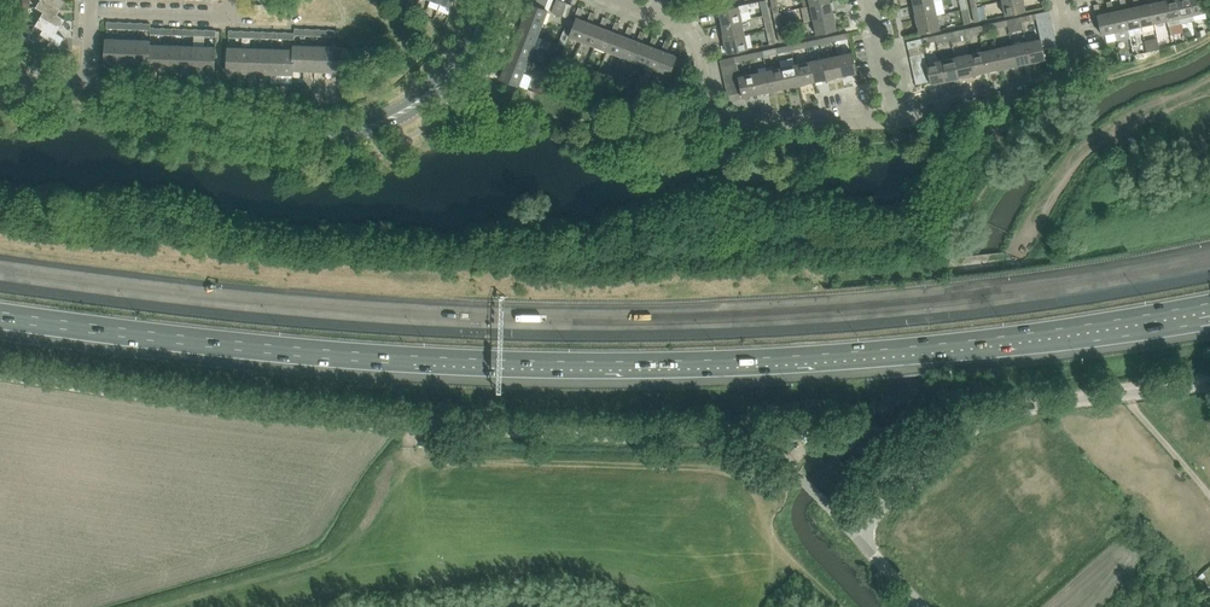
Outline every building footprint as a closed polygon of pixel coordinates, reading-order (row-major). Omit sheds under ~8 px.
[(42,15),(60,27),(65,19),(57,14),(60,9),(46,0),(40,0),(36,7),(44,12),(42,15)] [(60,9),(66,1),(65,0),(46,0),(60,9)] [(514,14),(523,18),(524,15),(543,23),(548,10),(547,10),(545,9),(548,0),(527,0),(526,2),(528,3),(525,13),(515,9),(514,12),(514,14)] [(551,12),(561,15),(566,2),(560,0),(556,0),(551,12)] [(776,0),(771,0),(774,14),(779,12),(776,0)] [(1002,0),(1005,15),(1025,11),(1023,2),(1024,1),(1024,0),(1004,0),(1002,0)] [(1122,9),(1123,9),(1128,28),(1141,26),(1137,6),(1135,6),(1127,8),(1125,0),(1120,0),(1122,9)] [(1135,6),(1137,6),(1141,26),(1154,23),(1150,3),(1148,3),(1140,5),(1139,0),(1133,0),(1135,6)] [(1148,3),(1150,3),(1154,23),(1167,20),(1163,0),(1161,1),(1153,2),(1152,0),(1147,0),(1148,3)] [(1161,1),(1163,0),(1167,20),(1168,26),(1181,23),(1177,0),(1161,0),(1161,1)] [(1181,23),(1194,20),(1193,14),(1190,0),(1177,0),(1181,23)] [(1193,14),(1207,11),(1206,11),(1204,0),(1190,0),(1193,14)] [(915,14),(916,19),(937,15),(933,1),(913,5),(915,14)] [(1108,2),(1107,2),(1109,12),(1110,12),(1115,31),(1117,41),(1130,38),(1128,28),(1123,9),(1122,9),(1114,11),(1112,1),(1108,2)] [(566,2),(561,15),(567,18),(572,5),(566,2)] [(830,2),(810,6),(813,20),(834,16),(833,9),(832,10),(830,2)] [(718,10),(722,25),(742,21),(740,13),(749,11),(748,3),(718,10)] [(1099,4),(1094,5),(1096,15),(1097,15),(1101,34),(1102,34),(1115,31),(1110,12),(1109,12),(1101,14),(1099,4)] [(570,33),(569,36),(581,41),(589,22),(587,21),(580,18),(583,9),(579,7),(578,7),(574,17),(576,18),(575,21),(570,33)] [(1036,20),(1051,17),(1049,10),(1035,13),(1036,19),(1036,20)] [(589,22),(581,41),(594,45),(601,27),(600,26),(592,23),(596,14),(592,12),(591,12),(587,21),(589,22)] [(774,14),(777,28),(782,27),(779,12),(774,14)] [(60,27),(42,15),(31,31),(40,36),(41,34),(51,40),(59,45),(64,37),(57,32),(60,27)] [(510,24),(509,26),(518,30),(519,28),(538,35),(543,23),(524,15),(523,18),(520,25),(511,22),(510,24)] [(767,30),(772,29),(769,15),(764,16),(758,17),(760,25),(765,24),(767,30)] [(940,29),(937,15),(916,19),(917,25),(918,24),(920,34),(940,29)] [(813,20),(816,34),(836,30),(834,21),(835,20),(834,16),(813,20)] [(601,27),(594,45),(606,50),(614,32),(612,31),(604,28),(608,18),(605,17),(603,17),(600,26),(601,27)] [(1038,28),(1052,24),(1051,17),(1036,20),(1038,28)] [(614,32),(606,50),(619,55),(626,36),(624,36),(617,33),(620,23),(617,22),(616,21),(612,31),(614,32)] [(723,33),(724,40),(745,35),(742,21),(722,25),(723,33)] [(1040,35),(1054,32),(1052,24),(1038,28),(1040,35)] [(626,36),(619,55),(632,60),(639,41),(637,40),(629,37),(633,28),(630,27),(628,26),(624,36),(626,36)] [(782,27),(777,28),(780,42),(785,41),(782,27)] [(505,37),(504,39),(514,42),(514,41),(533,48),(538,35),(519,28),(518,30),(515,38),(506,34),(505,37)] [(767,30),(770,44),(775,43),(772,29),(767,30)] [(563,30),(558,43),(565,46),(569,36),(570,33),(563,30)] [(1186,40),(1193,38),(1191,30),(1184,32),(1186,40)] [(639,41),(632,60),(644,65),(651,46),(649,45),(642,42),(645,33),(642,32),(640,31),(637,40),(639,41)] [(1041,38),(1041,42),(1056,39),(1054,32),(1040,35),(1040,38),(1041,38)] [(745,35),(724,40),(725,44),(726,44),(728,53),(748,49),(745,35)] [(821,44),(834,41),(833,35),(819,38),(821,44)] [(651,46),(644,65),(657,70),(664,51),(662,50),(654,47),(658,37),(655,36),(653,36),(649,45),(651,46)] [(116,64),(117,39),(106,38),(105,38),(104,63),(105,63),(116,64)] [(805,41),(806,47),(821,44),(819,38),(805,41)] [(922,46),(922,43),(921,38),(907,41),(908,49),(922,46)] [(1026,41),(1031,62),(1036,61),(1036,60),(1045,58),(1043,49),(1041,42),(1041,38),(1040,38),(1026,41)] [(127,64),(128,39),(117,39),(116,64),(127,64)] [(138,64),(139,39),(128,39),(127,64),(138,64)] [(148,65),(150,44),(150,40),(139,39),(138,64),(148,65)] [(1056,39),(1041,42),(1043,49),(1057,46),(1056,39)] [(664,51),(657,70),(669,74),(676,56),(666,52),(670,42),(668,41),(665,40),(662,50),(664,51)] [(500,49),(499,51),(509,55),(509,53),(528,60),(533,48),(514,41),(514,42),(511,50),(501,46),(500,49)] [(792,50),(806,47),(805,41),(791,44),(792,50)] [(1012,44),(1016,65),(1025,63),(1025,64),(1031,62),(1026,41),(1012,44)] [(1158,41),(1145,44),(1147,52),(1160,49),(1158,41)] [(160,70),(161,44),(150,44),(148,65),(148,69),(160,70)] [(171,70),(172,45),(161,44),(160,70),(171,70)] [(777,47),(778,53),(792,50),(791,44),(777,47)] [(997,47),(1002,68),(1007,67),(1016,65),(1012,44),(997,47)] [(182,70),(183,45),(172,45),(171,70),(182,70)] [(193,71),(194,46),(183,45),(182,70),(193,71)] [(293,49),(293,70),(304,70),(304,45),(293,45),(293,49)] [(316,45),(304,45),(304,70),(315,71),(316,45)] [(316,45),(315,71),(326,71),(327,46),(316,45)] [(204,71),(205,46),(194,46),(193,71),(204,71)] [(216,46),(215,46),(205,46),(204,71),(214,72),(216,46)] [(338,46),(327,46),(326,71),(337,72),(337,65),(338,47),(338,46)] [(922,46),(908,49),(910,55),(924,53),(922,46)] [(238,72),(238,47),(228,47),(227,47),(227,72),(238,72)] [(249,48),(238,47),(238,72),(249,73),(249,48)] [(347,47),(338,47),(337,65),(346,65),(347,65),(347,47)] [(764,56),(778,53),(777,47),(762,50),(764,56)] [(983,50),(988,71),(996,69),(997,70),(1002,68),(997,47),(983,50)] [(259,73),(260,48),(249,48),(249,73),(259,73)] [(271,48),(260,48),(259,73),(270,73),(271,48)] [(271,48),(270,73),(281,74),(282,49),(271,48)] [(293,74),(293,70),(293,49),(282,49),(281,74),(293,74)] [(748,53),(749,59),(764,56),(762,50),(748,53)] [(969,53),(973,75),(979,74),(979,73),(988,71),(983,50),(969,53)] [(852,52),(838,55),(842,75),(851,73),(851,74),(857,73),(852,52)] [(495,62),(494,63),(504,67),(505,66),(523,73),(528,60),(509,53),(509,55),(506,62),(496,59),(495,62)] [(748,53),(734,56),(735,62),(749,59),(748,53)] [(924,53),(910,55),(911,63),(925,59),(924,53)] [(955,56),(960,77),(968,75),(968,76),(973,75),(969,53),(955,56)] [(838,55),(824,58),(828,79),(833,78),(833,77),(842,75),(838,55)] [(736,64),(735,62),(734,56),(719,60),(721,67),(736,64)] [(940,59),(945,81),(951,80),(950,79),(960,77),(955,56),(940,59)] [(824,58),(810,61),(814,81),(822,79),(822,80),(828,79),(824,58)] [(911,63),(913,69),(927,67),(926,63),(925,59),(911,63)] [(927,67),(928,74),(930,81),(930,83),(939,81),(940,82),(945,81),(940,59),(926,63),(927,67)] [(810,61),(795,64),(800,85),(805,84),(805,83),(814,81),(810,61)] [(721,67),(723,74),(737,71),(736,64),(721,67)] [(795,64),(781,67),(785,87),(794,85),(794,86),(800,85),(795,64)] [(491,71),(490,76),(500,80),(500,78),(519,85),(523,73),(505,66),(504,67),(501,75),(491,71)] [(781,67),(767,70),(771,91),(776,90),(776,89),(785,87),(781,67)] [(927,67),(913,69),(914,77),(928,74),(927,67)] [(766,92),(771,91),(767,70),(752,73),(757,93),(765,92),(766,92)] [(738,76),(737,71),(723,74),(724,81),(739,78),(738,76)] [(739,78),(740,85),(741,92),(742,97),(748,96),(748,95),(757,93),(752,73),(738,76),(739,78)] [(914,77),(916,84),(930,81),(928,74),(914,77)] [(724,81),(726,88),(740,85),(739,78),(724,81)] [(741,92),(740,85),(726,88),(727,95),(741,92)]
